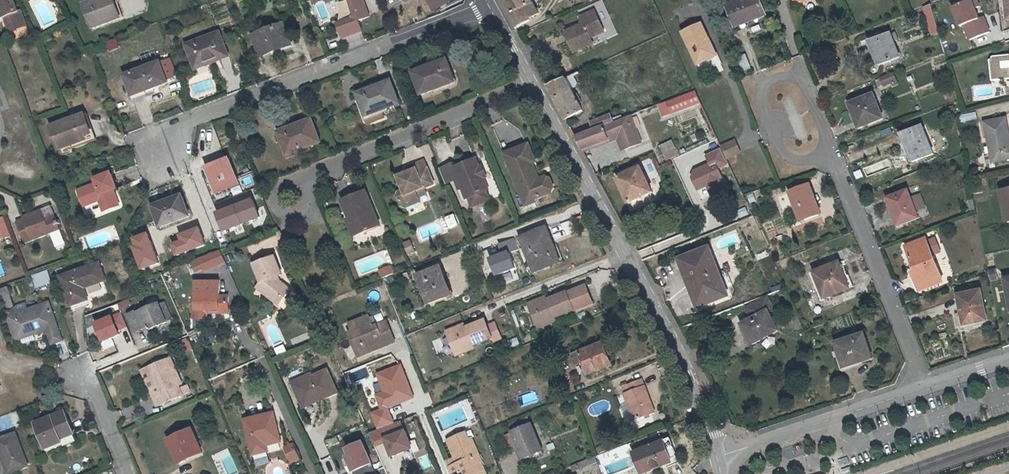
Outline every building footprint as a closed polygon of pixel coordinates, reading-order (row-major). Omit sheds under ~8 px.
[(2,17),(5,16),(11,32),(29,26),(20,0),(0,0),(0,10),(2,17)] [(116,0),(85,0),(84,0),(92,25),(121,16),(116,0)] [(356,14),(354,17),(339,23),(345,39),(365,32),(363,21),(373,17),(367,0),(351,0),(356,14)] [(453,0),(432,0),(437,8),(453,0)] [(516,29),(531,20),(530,19),(540,14),(532,0),(500,0),(516,29)] [(760,0),(742,0),(728,5),(736,25),(757,16),(758,18),(766,15),(760,0)] [(954,6),(962,26),(964,25),(970,39),(992,31),(987,17),(983,19),(976,0),(970,0),(954,6)] [(923,8),(932,36),(942,33),(932,5),(923,8)] [(584,18),(587,24),(567,32),(575,52),(595,43),(592,38),(606,32),(597,12),(584,18)] [(254,35),(261,56),(268,53),(271,58),(296,47),(289,28),(285,30),(283,24),(254,35)] [(702,24),(682,32),(697,64),(714,57),(706,39),(708,38),(702,24)] [(227,56),(218,33),(185,45),(193,66),(216,57),(217,60),(227,56)] [(870,41),(876,57),(880,55),(883,63),(901,56),(892,33),(870,41)] [(117,37),(107,43),(112,52),(121,46),(117,37)] [(993,56),(989,60),(990,79),(1008,78),(1008,54),(993,56)] [(450,69),(446,59),(412,73),(421,95),(451,83),(446,71),(450,69)] [(167,82),(157,60),(123,74),(132,97),(167,82)] [(388,74),(373,80),(375,87),(355,94),(359,103),(361,102),(366,116),(399,104),(388,74)] [(881,78),(885,86),(893,83),(894,86),(898,84),(894,74),(881,78)] [(577,94),(574,95),(565,78),(548,85),(566,120),(582,111),(576,100),(580,98),(577,94)] [(671,115),(701,104),(695,91),(666,102),(671,115)] [(883,119),(874,94),(850,103),(860,128),(883,119)] [(960,122),(979,118),(977,112),(959,115),(960,122)] [(94,136),(84,113),(54,124),(62,148),(94,136)] [(593,130),(613,122),(610,114),(600,118),(590,122),(593,130)] [(625,118),(638,145),(641,143),(629,116),(625,118)] [(990,153),(994,153),(995,161),(1008,158),(1008,134),(1006,117),(984,121),(990,153)] [(574,137),(581,149),(618,135),(625,149),(638,145),(625,118),(613,122),(593,130),(574,137)] [(274,134),(278,142),(281,141),(286,155),(320,143),(311,120),(274,134)] [(911,148),(916,160),(934,153),(923,125),(901,134),(907,149),(911,148)] [(618,135),(581,149),(583,153),(616,140),(620,151),(625,149),(618,135)] [(674,140),(660,146),(666,159),(680,153),(674,140)] [(735,140),(721,147),(726,159),(740,153),(735,140)] [(504,154),(521,197),(531,194),(533,199),(534,199),(552,192),(555,188),(551,179),(547,177),(541,179),(538,181),(531,164),(534,163),(527,145),(504,154)] [(912,162),(916,160),(911,148),(907,149),(912,162)] [(218,164),(219,166),(208,170),(217,193),(240,184),(230,159),(218,164)] [(475,160),(454,168),(458,178),(462,189),(466,199),(468,198),(472,208),(489,201),(485,192),(488,191),(483,179),(479,169),(475,160)] [(409,176),(399,180),(403,191),(399,193),(398,197),(402,206),(405,208),(420,202),(419,197),(426,194),(424,189),(434,184),(424,161),(406,169),(408,173),(409,176)] [(541,179),(534,163),(531,164),(538,181),(541,179)] [(458,190),(462,189),(458,178),(454,168),(453,164),(439,170),(441,173),(445,183),(454,180),(458,190)] [(653,193),(641,168),(617,178),(629,203),(653,193)] [(92,200),(93,203),(99,200),(103,212),(119,206),(114,190),(117,189),(111,173),(95,179),(97,184),(79,191),(83,203),(92,200)] [(243,178),(245,185),(253,183),(251,176),(243,178)] [(790,193),(798,216),(802,215),(803,220),(820,214),(810,186),(790,193)] [(999,190),(1005,221),(1008,220),(1008,189),(999,190)] [(897,213),(902,225),(919,218),(908,191),(887,199),(893,214),(897,213)] [(357,225),(362,235),(381,227),(366,192),(342,202),(351,222),(353,227),(357,225)] [(535,202),(534,199),(533,199),(531,194),(521,197),(525,206),(535,202)] [(191,216),(183,195),(154,206),(162,226),(191,216)] [(257,198),(219,212),(226,232),(264,219),(257,198)] [(26,243),(62,229),(57,214),(53,205),(44,208),(45,210),(38,213),(37,211),(25,215),(25,218),(18,220),(26,243)] [(446,217),(450,229),(460,226),(455,213),(446,217)] [(897,226),(902,225),(897,213),(893,214),(897,226)] [(0,218),(0,227),(5,239),(10,237),(3,217),(0,218)] [(353,227),(351,222),(348,223),(354,238),(362,235),(357,225),(353,227)] [(530,273),(553,264),(547,249),(551,247),(543,229),(517,239),(530,273)] [(907,249),(917,275),(913,276),(917,287),(942,277),(928,241),(907,249)] [(409,256),(416,253),(412,243),(411,242),(404,245),(409,256)] [(547,249),(553,264),(559,262),(553,246),(551,247),(547,249)] [(691,283),(719,272),(709,246),(678,258),(682,269),(685,268),(691,283)] [(199,259),(202,268),(215,263),(216,266),(226,262),(221,250),(220,251),(199,259)] [(276,305),(289,288),(281,282),(280,282),(278,277),(284,274),(276,256),(255,264),(263,283),(257,289),(276,305)] [(202,268),(199,259),(191,262),(195,271),(202,268)] [(848,287),(839,262),(814,271),(824,296),(848,287)] [(215,263),(202,268),(203,271),(216,266),(215,263)] [(104,281),(98,264),(61,276),(70,305),(88,299),(83,287),(104,281)] [(450,292),(438,266),(416,276),(427,303),(450,292)] [(685,268),(682,269),(693,298),(696,298),(691,283),(685,268)] [(391,269),(381,273),(383,278),(393,274),(391,269)] [(997,279),(995,269),(988,270),(990,280),(997,279)] [(37,289),(53,284),(49,270),(33,275),(37,289)] [(719,272),(691,283),(696,298),(693,298),(697,308),(728,297),(719,272)] [(196,282),(196,309),(194,309),(193,318),(206,317),(206,309),(219,309),(219,312),(228,311),(228,296),(219,295),(219,281),(196,282)] [(531,307),(537,324),(556,317),(575,310),(575,311),(594,304),(587,286),(569,293),(568,292),(549,300),(531,307)] [(292,291),(289,288),(276,305),(278,307),(292,291)] [(984,319),(979,291),(956,295),(961,323),(984,319)] [(531,307),(549,300),(548,296),(530,303),(531,307)] [(751,320),(741,325),(751,346),(778,332),(767,313),(766,312),(772,309),(767,298),(745,309),(751,320)] [(34,331),(35,333),(49,329),(54,344),(64,341),(50,302),(11,316),(18,336),(34,331)] [(155,306),(163,325),(168,323),(167,321),(172,319),(165,303),(160,305),(160,304),(155,306)] [(883,318),(878,305),(870,308),(875,320),(883,318)] [(163,325),(155,306),(138,313),(137,311),(130,314),(137,331),(144,328),(146,332),(163,325)] [(123,314),(121,307),(111,310),(114,318),(123,314)] [(366,348),(368,353),(379,348),(377,344),(384,342),(385,346),(395,342),(387,322),(379,325),(375,327),(371,318),(370,315),(350,323),(353,331),(350,332),(357,351),(366,348)] [(801,328),(796,316),(791,319),(796,330),(801,328)] [(556,317),(537,324),(539,329),(558,321),(556,317)] [(494,337),(489,325),(487,319),(467,327),(448,334),(456,351),(475,344),(494,337)] [(489,325),(494,337),(495,341),(502,338),(496,322),(489,325)] [(447,330),(448,334),(467,327),(465,323),(447,330)] [(19,339),(35,333),(34,331),(18,336),(19,339)] [(833,342),(838,358),(841,357),(844,366),(869,358),(862,333),(833,342)] [(573,355),(577,365),(584,363),(588,374),(611,365),(602,343),(573,355)] [(476,348),(475,344),(456,351),(457,355),(476,348)] [(286,345),(276,348),(279,355),(288,352),(286,345)] [(359,356),(368,353),(366,348),(357,351),(359,356)] [(160,394),(155,396),(159,406),(182,397),(178,387),(181,385),(170,359),(149,368),(154,379),(160,394)] [(303,382),(312,403),(338,392),(327,369),(312,376),(314,381),(305,384),(304,382),(303,382)] [(301,378),(303,382),(304,382),(305,384),(314,381),(312,376),(310,373),(301,378)] [(303,382),(301,378),(292,381),(294,386),(303,382)] [(148,381),(155,396),(160,394),(154,379),(148,381)] [(627,386),(630,392),(623,395),(634,422),(654,414),(640,380),(627,386)] [(303,382),(294,386),(303,407),(312,403),(303,382)] [(60,437),(74,431),(66,412),(37,424),(47,449),(63,443),(61,440),(60,437)] [(250,448),(265,445),(279,441),(276,430),(275,430),(274,426),(275,425),(272,414),(244,421),(250,448)] [(508,426),(511,434),(530,426),(527,418),(508,426)] [(530,426),(511,434),(522,460),(541,452),(530,426)] [(203,452),(192,429),(169,439),(180,462),(203,452)] [(402,429),(383,437),(392,458),(411,450),(402,429)] [(75,434),(74,431),(60,437),(61,440),(75,434)] [(482,470),(476,455),(477,454),(470,438),(466,439),(464,432),(447,439),(457,463),(448,467),(451,473),(472,473),(482,470)] [(17,434),(0,440),(0,450),(9,473),(29,467),(17,434)] [(511,434),(504,437),(510,450),(516,447),(511,434)] [(662,443),(669,462),(676,459),(669,440),(662,443)] [(360,442),(341,450),(350,471),(369,463),(360,442)] [(662,443),(632,454),(639,473),(644,473),(660,468),(659,466),(669,462),(662,443)] [(266,451),(265,445),(250,448),(252,455),(266,451)] [(287,449),(289,454),(296,452),(294,446),(287,449)] [(296,452),(289,454),(293,463),(300,459),(296,452)]
